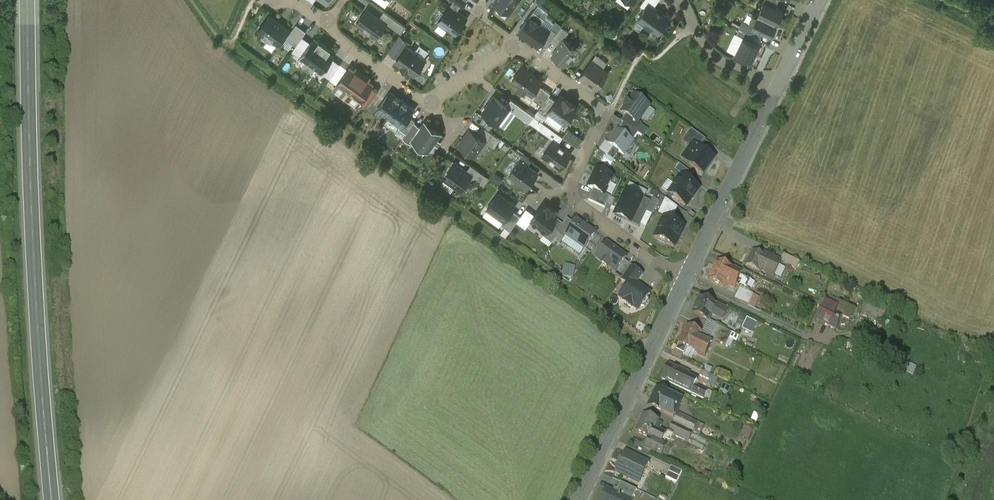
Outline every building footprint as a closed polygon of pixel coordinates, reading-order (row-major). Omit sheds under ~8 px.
[(495,3),(509,13),(519,0),(497,0),(495,3)] [(456,32),(467,18),(457,11),(460,6),(453,1),(438,22),(449,30),(450,28),(456,32)] [(775,6),(764,1),(758,13),(778,23),(784,10),(775,6)] [(669,17),(649,3),(638,18),(645,23),(643,26),(649,30),(651,27),(658,33),(662,27),(665,26),(665,23),(669,17)] [(367,9),(356,23),(376,38),(386,24),(367,9)] [(534,10),(520,29),(527,34),(526,36),(538,45),(541,42),(550,29),(549,29),(541,23),(545,18),(534,10)] [(778,23),(758,13),(752,26),(763,31),(772,35),(778,23)] [(270,14),(257,30),(277,46),(290,30),(270,14)] [(296,24),(286,38),(296,45),(306,30),(296,24)] [(752,26),(749,32),(756,35),(760,37),(763,31),(752,26)] [(550,29),(541,42),(547,46),(558,32),(551,27),(549,29),(550,29)] [(749,32),(739,27),(737,33),(743,36),(753,40),(756,35),(749,32)] [(753,40),(743,36),(735,53),(752,61),(760,44),(753,40)] [(293,51),(300,56),(310,42),(303,37),(293,51)] [(561,38),(550,54),(565,64),(576,48),(561,38)] [(307,70),(325,45),(319,41),(318,43),(312,39),(310,42),(300,56),(300,57),(307,62),(303,67),(307,70)] [(331,49),(325,45),(307,70),(312,73),(316,68),(323,73),(333,58),(335,56),(329,52),(331,49)] [(408,45),(395,61),(415,76),(427,59),(408,45)] [(333,58),(323,73),(330,78),(340,64),(333,58)] [(608,73),(591,60),(580,75),(597,88),(608,73)] [(345,98),(363,73),(358,68),(356,71),(350,67),(338,84),(345,89),(340,95),(345,98)] [(522,68),(513,80),(531,94),(540,81),(522,68)] [(369,77),(363,73),(345,98),(349,101),(354,96),(360,101),(373,84),(368,80),(369,77)] [(390,92),(378,108),(389,116),(401,100),(390,92)] [(507,105),(494,96),(483,111),(498,123),(509,108),(510,107),(507,105)] [(561,96),(550,111),(566,123),(577,107),(561,96)] [(650,107),(635,96),(631,102),(630,101),(626,107),(627,107),(622,113),(627,116),(638,124),(639,123),(650,107)] [(526,109),(511,99),(507,105),(510,107),(509,108),(521,116),(526,109)] [(401,100),(389,116),(402,125),(402,126),(409,116),(414,109),(401,100)] [(409,116),(402,126),(402,125),(400,128),(407,133),(415,121),(409,116)] [(638,124),(627,116),(622,123),(637,133),(643,125),(639,123),(638,124)] [(424,123),(412,139),(428,151),(440,134),(424,123)] [(563,135),(578,146),(583,138),(569,128),(563,135)] [(470,129),(459,144),(474,155),(485,140),(470,129)] [(690,148),(697,152),(700,148),(701,148),(706,141),(692,130),(683,142),(690,148)] [(618,132),(609,145),(619,152),(624,155),(633,142),(618,132)] [(553,141),(544,154),(561,166),(570,154),(553,141)] [(609,145),(606,143),(600,151),(613,161),(619,152),(609,145)] [(414,149),(423,154),(426,150),(416,145),(414,149)] [(690,148),(683,158),(704,174),(715,159),(701,148),(700,148),(697,152),(690,148)] [(520,161),(510,174),(526,187),(536,175),(520,161)] [(455,162),(449,170),(450,172),(445,179),(461,190),(472,174),(467,170),(455,162)] [(471,164),(467,170),(472,174),(481,181),(486,175),(471,164)] [(682,176),(690,181),(694,175),(679,165),(675,171),(682,176)] [(597,171),(589,187),(604,194),(612,178),(597,171)] [(690,181),(682,176),(669,193),(687,207),(700,189),(690,181)] [(627,191),(615,216),(640,228),(647,213),(652,203),(651,203),(627,191)] [(515,205),(498,193),(488,208),(504,220),(505,220),(513,209),(515,205)] [(653,199),(651,203),(652,203),(647,213),(653,216),(659,202),(653,199)] [(665,217),(672,221),(678,209),(666,200),(659,214),(665,217)] [(543,204),(532,220),(546,230),(547,231),(555,220),(559,215),(554,211),(555,210),(549,205),(548,207),(543,204)] [(513,209),(505,220),(504,220),(502,223),(511,230),(521,215),(513,209)] [(665,217),(655,237),(675,247),(685,227),(672,221),(665,217)] [(563,226),(555,220),(547,231),(546,230),(544,234),(553,240),(557,234),(563,226)] [(563,226),(557,234),(564,240),(567,237),(575,225),(568,220),(563,226)] [(575,225),(567,237),(585,250),(596,235),(577,222),(575,225)] [(607,243),(596,258),(603,263),(602,265),(608,269),(609,268),(616,272),(617,273),(625,261),(627,258),(607,243)] [(781,262),(765,254),(764,257),(754,252),(747,264),(760,271),(761,269),(774,276),(781,262)] [(800,262),(784,254),(782,260),(785,261),(784,263),(797,269),(800,262)] [(617,273),(616,272),(614,275),(622,281),(632,266),(625,261),(617,273)] [(742,273),(719,262),(709,280),(725,288),(727,282),(740,289),(741,288),(746,291),(752,280),(742,274),(742,273)] [(565,267),(563,277),(573,279),(575,269),(565,267)] [(650,295),(632,281),(620,297),(625,301),(625,302),(625,303),(631,307),(632,308),(634,307),(639,311),(650,295)] [(746,291),(741,288),(740,289),(735,300),(749,306),(754,295),(746,291)] [(717,305),(702,298),(694,313),(709,320),(712,315),(719,318),(723,309),(716,306),(717,305)] [(837,309),(825,304),(817,321),(836,331),(840,323),(843,317),(836,313),(837,309)] [(854,311),(840,304),(837,309),(836,313),(843,317),(850,320),(854,311)] [(877,306),(872,315),(881,320),(886,312),(877,306)] [(846,326),(840,323),(836,331),(842,334),(846,326)] [(733,332),(719,325),(715,332),(730,339),(733,332)] [(704,334),(688,326),(679,345),(680,345),(677,352),(685,356),(688,349),(705,358),(712,345),(701,340),(704,334)] [(846,326),(842,334),(848,337),(852,329),(846,326)] [(730,339),(715,332),(712,339),(726,346),(730,339)] [(677,369),(669,365),(662,379),(710,402),(714,394),(708,391),(708,392),(695,386),(698,381),(689,377),(690,373),(678,367),(677,369)] [(712,376),(703,371),(698,381),(706,385),(709,380),(710,381),(712,376)] [(682,401),(657,388),(649,406),(674,418),(682,401)] [(698,424),(678,414),(674,423),(694,433),(698,424)] [(659,422),(645,415),(637,433),(650,440),(662,445),(667,435),(656,429),(659,422)] [(694,433),(674,423),(669,434),(689,443),(694,433)] [(698,424),(694,433),(700,435),(704,427),(698,424)] [(741,436),(751,439),(754,428),(745,425),(741,436)] [(662,445),(650,440),(646,448),(662,456),(667,447),(662,445)] [(650,463),(626,451),(616,472),(633,481),(636,475),(642,478),(650,463)] [(683,472),(672,467),(667,478),(677,483),(683,472)] [(607,492),(603,499),(625,499),(607,492)]
